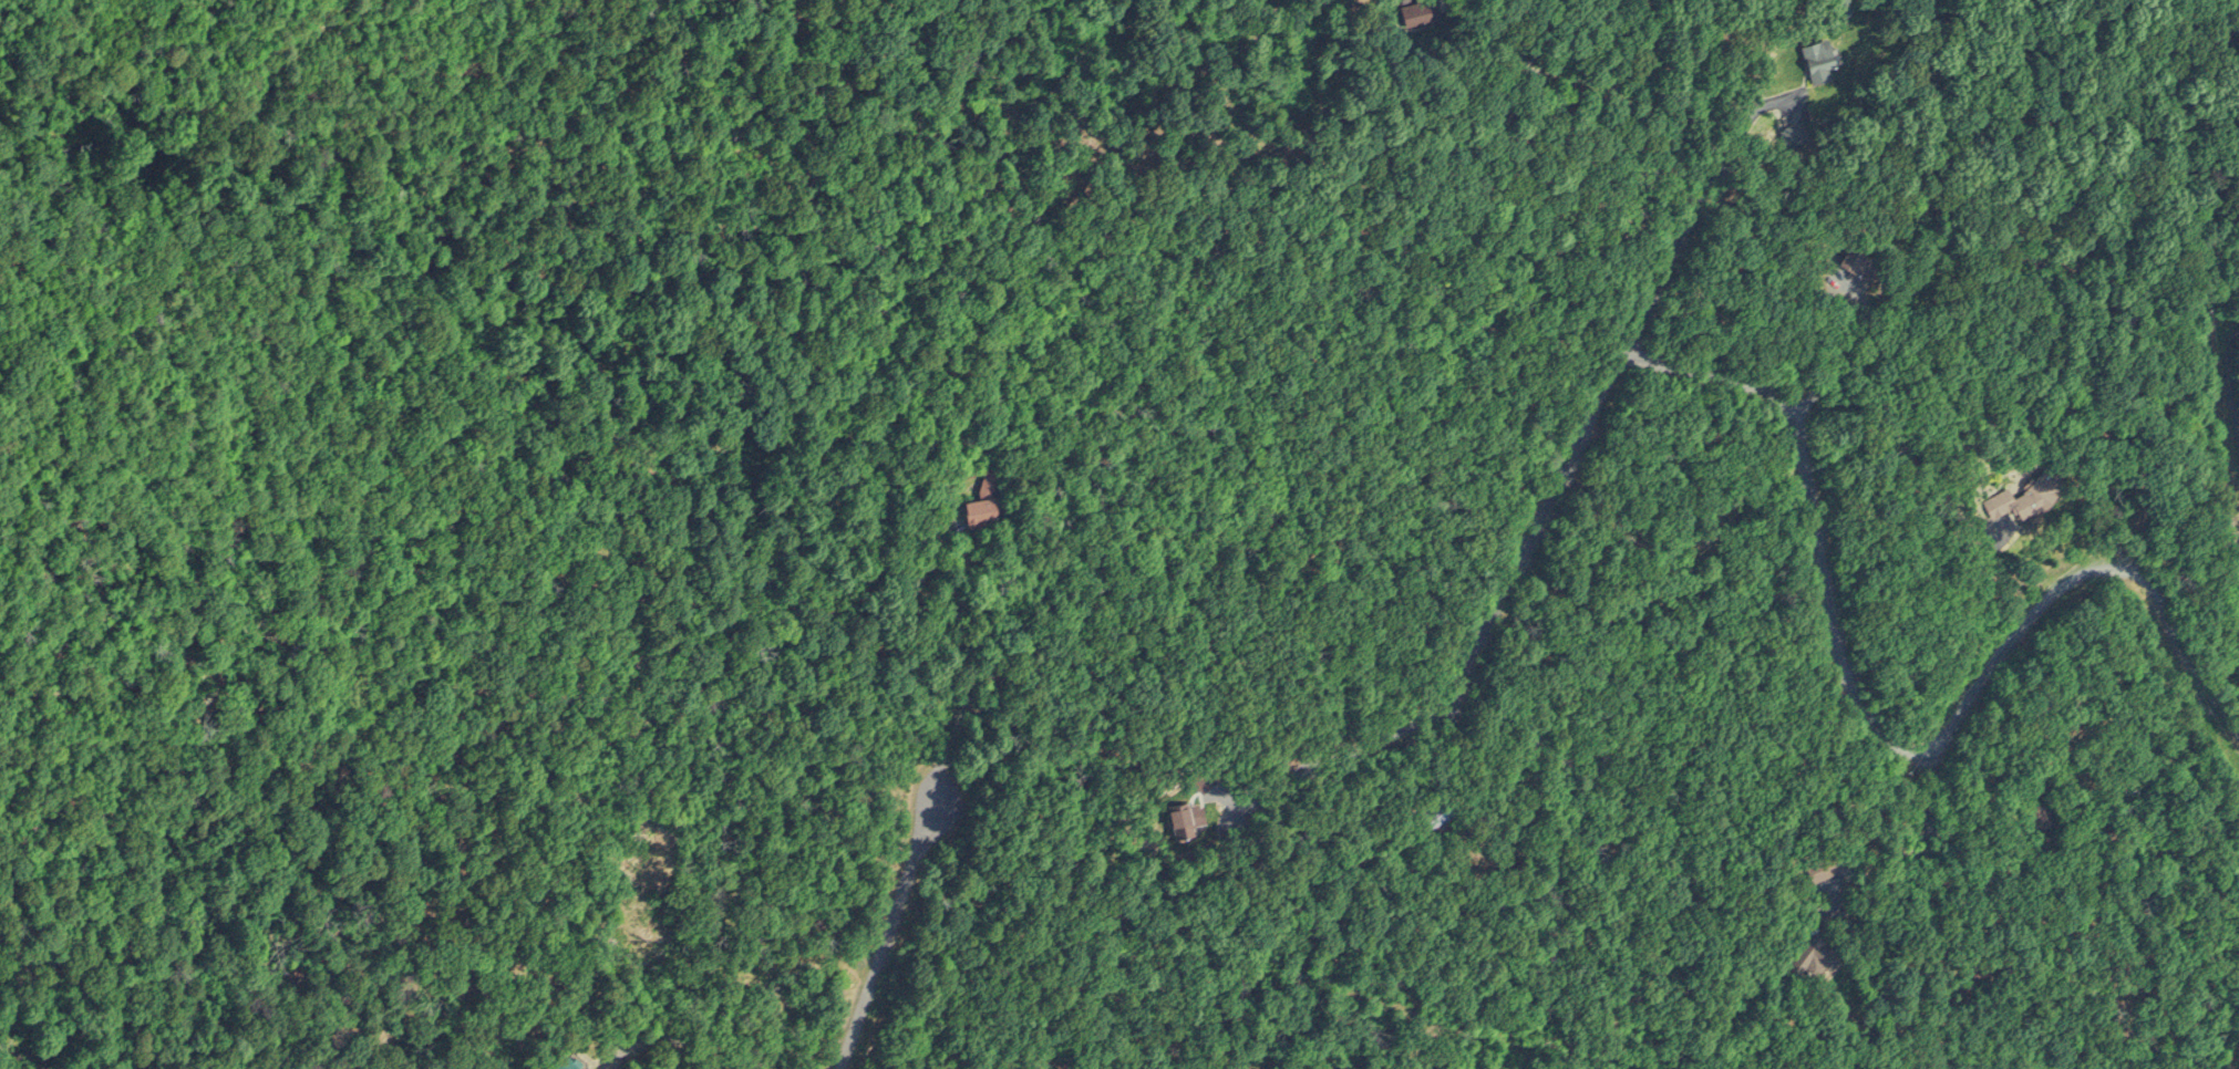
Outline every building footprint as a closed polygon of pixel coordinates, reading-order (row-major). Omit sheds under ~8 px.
[(1802,41),(1811,69),(1840,60),(1831,32),(1802,41)] [(1871,254),(1850,241),(1839,258),(1861,271),(1871,254)] [(2025,485),(2040,499),(2060,476),(2045,463),(2025,485)] [(1982,497),(1991,514),(2016,501),(2007,484),(1982,497)] [(968,521),(999,514),(994,492),(963,498),(968,521)] [(2035,823),(2051,823),(2051,796),(2035,796),(2035,823)] [(1839,866),(1830,847),(1805,859),(1814,878),(1839,866)] [(1829,934),(1820,927),(1802,952),(1827,971),(1842,951),(1826,938),(1829,934)] [(561,1046),(547,1063),(554,1068),(582,1068),(585,1065),(561,1046)]
